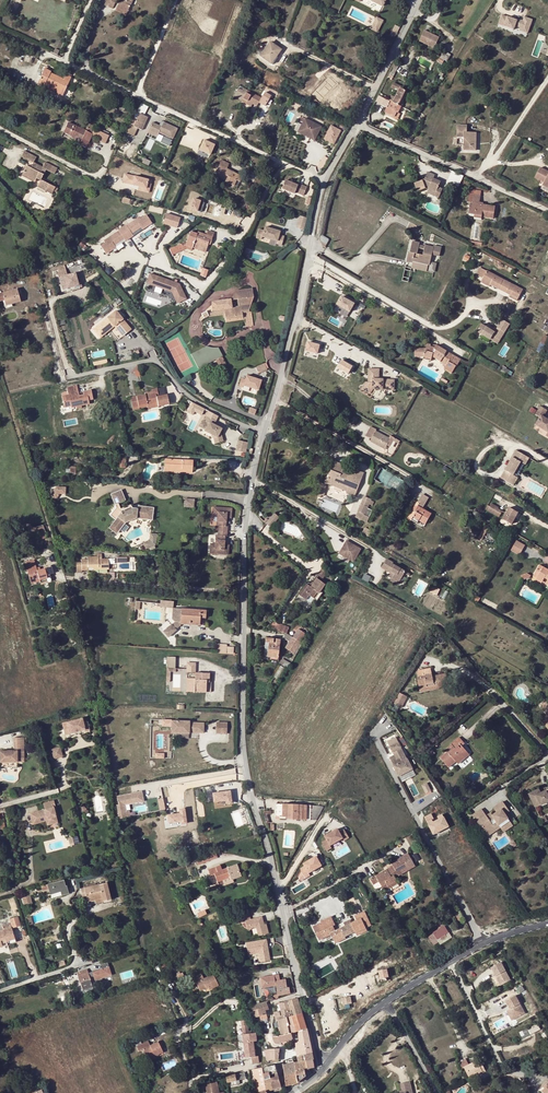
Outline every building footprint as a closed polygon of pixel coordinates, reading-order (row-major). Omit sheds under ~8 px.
[(126,13),(132,0),(106,0),(104,5),(112,9),(115,3),(115,2),(118,3),(117,5),(116,8),(126,13)] [(382,16),(376,13),(375,16),(377,17),(374,23),(376,23),(374,26),(376,28),(382,16)] [(528,35),(533,19),(524,16),(523,20),(501,14),(498,26),(528,35)] [(434,48),(440,37),(424,30),(419,41),(434,48)] [(260,56),(269,62),(276,53),(276,54),(279,50),(269,43),(260,56)] [(276,53),(269,62),(271,64),(281,50),(279,50),(276,54),(276,53)] [(231,61),(237,63),(241,54),(235,51),(231,61)] [(447,61),(451,55),(445,51),(440,57),(447,61)] [(62,97),(71,77),(70,77),(66,74),(64,79),(60,77),(51,73),(51,71),(45,68),(37,85),(43,88),(44,86),(49,88),(52,89),(51,92),(62,97)] [(404,68),(400,75),(408,80),(412,73),(404,68)] [(384,112),(391,115),(395,117),(397,113),(400,106),(397,105),(404,90),(399,87),(394,97),(392,96),(390,101),(384,112)] [(247,101),(245,104),(250,107),(252,104),(256,106),(261,98),(243,88),(242,90),(238,88),(234,94),(247,101)] [(397,105),(400,106),(407,91),(404,90),(397,105)] [(241,101),(245,104),(247,101),(234,94),(233,96),(242,100),(241,101)] [(141,103),(138,112),(146,114),(148,105),(141,103)] [(133,126),(141,130),(147,116),(138,113),(133,126)] [(305,117),(298,131),(315,140),(322,126),(305,117)] [(148,129),(157,134),(158,132),(172,138),(176,127),(163,121),(160,126),(151,122),(148,129)] [(71,137),(78,139),(81,141),(79,145),(86,148),(92,135),(98,138),(97,140),(105,144),(107,138),(109,135),(94,129),(93,130),(89,128),(88,132),(68,123),(63,133),(71,137)] [(457,124),(457,136),(464,136),(464,148),(476,149),(476,131),(468,131),(468,124),(457,124)] [(334,145),(342,130),(331,125),(323,139),(334,145)] [(95,126),(94,129),(109,135),(107,138),(114,142),(116,137),(109,133),(109,132),(95,126)] [(203,139),(198,150),(210,155),(215,144),(203,139)] [(22,174),(34,180),(36,178),(40,180),(37,186),(51,194),(53,191),(55,192),(57,188),(41,180),(46,169),(54,174),(57,168),(45,162),(42,167),(33,162),(36,157),(24,151),(21,156),(33,163),(30,168),(26,166),(22,174)] [(323,155),(318,166),(323,169),(329,158),(323,155)] [(223,185),(232,189),(236,180),(239,182),(242,176),(226,169),(228,164),(221,160),(215,172),(219,173),(217,176),(225,180),(223,185)] [(543,187),(547,190),(547,173),(540,169),(535,180),(544,184),(543,187)] [(432,181),(433,179),(435,175),(427,172),(424,180),(415,183),(418,191),(426,188),(428,189),(434,191),(432,195),(438,197),(442,189),(438,187),(440,182),(436,180),(434,182),(432,181)] [(448,183),(459,188),(463,176),(452,172),(448,183)] [(148,182),(149,179),(125,173),(122,184),(150,191),(152,183),(148,182)] [(33,182),(34,180),(22,174),(21,176),(33,182)] [(297,185),(292,183),(284,180),(281,188),(294,193),(295,191),(303,194),(306,187),(298,183),(297,185)] [(469,187),(468,194),(480,196),(481,189),(469,187)] [(477,204),(479,204),(480,196),(468,194),(467,202),(470,203),(469,214),(474,215),(473,217),(481,218),(481,216),(493,218),(494,207),(483,205),(482,207),(477,206),(477,204)] [(122,202),(131,205),(133,201),(123,197),(122,202)] [(192,198),(189,209),(202,212),(205,201),(192,198)] [(227,215),(221,212),(218,218),(224,221),(227,215)] [(116,246),(152,223),(146,213),(99,243),(105,253),(117,246),(116,246)] [(296,227),(303,230),(307,217),(300,215),(296,227)] [(258,228),(255,237),(261,239),(261,236),(277,241),(276,243),(281,245),(284,236),(278,234),(279,231),(264,226),(263,230),(258,228)] [(185,245),(192,247),(192,248),(194,243),(206,248),(207,244),(208,241),(210,242),(213,233),(208,231),(206,235),(198,232),(197,234),(190,232),(186,242),(186,245),(185,245)] [(418,248),(419,245),(420,243),(412,241),(410,252),(408,252),(407,261),(413,262),(413,261),(428,264),(429,265),(432,254),(439,256),(441,248),(434,246),(433,247),(425,245),(424,246),(424,249),(418,248)] [(194,243),(192,248),(205,252),(206,248),(194,243)] [(172,255),(177,252),(176,249),(185,245),(186,245),(182,245),(181,244),(169,249),(172,255)] [(427,272),(428,264),(413,261),(413,262),(411,268),(427,272)] [(431,261),(429,271),(435,272),(437,263),(431,261)] [(70,286),(78,284),(75,273),(67,275),(64,266),(56,268),(62,290),(71,287),(70,286)] [(206,277),(208,269),(202,268),(200,275),(206,277)] [(522,290),(480,268),(476,275),(483,278),(482,279),(491,283),(490,284),(510,295),(517,298),(522,290)] [(187,299),(180,283),(149,273),(146,283),(156,286),(155,289),(156,292),(161,293),(162,289),(172,292),(176,303),(187,299)] [(79,289),(78,284),(70,286),(71,287),(62,290),(63,293),(79,289)] [(327,302),(330,288),(324,287),(322,296),(321,300),(327,302)] [(212,302),(212,304),(213,311),(224,309),(224,315),(225,318),(225,322),(245,319),(246,326),(252,325),(250,312),(248,312),(248,310),(254,297),(252,288),(236,290),(230,299),(212,302)] [(11,304),(20,302),(17,290),(0,294),(0,302),(4,301),(5,306),(11,304)] [(348,317),(355,303),(342,296),(334,310),(348,317)] [(206,311),(208,316),(209,317),(223,315),(224,315),(224,309),(213,311),(212,304),(206,311)] [(204,318),(208,316),(206,311),(201,314),(202,315),(198,320),(201,322),(204,318)] [(93,329),(99,334),(104,329),(106,331),(108,329),(118,338),(123,331),(104,315),(93,329)] [(476,332),(489,340),(491,336),(498,341),(503,333),(499,331),(496,335),(493,333),(494,333),(481,324),(476,332)] [(106,331),(116,340),(118,338),(108,329),(106,331)] [(305,351),(318,354),(320,345),(307,341),(305,351)] [(460,359),(436,346),(435,346),(435,348),(430,347),(431,345),(427,344),(426,349),(414,349),(415,356),(423,356),(423,357),(431,360),(432,356),(440,361),(440,362),(445,365),(443,369),(450,374),(455,366),(456,367),(460,359)] [(222,356),(222,355),(218,347),(213,347),(210,347),(207,346),(191,354),(198,369),(216,360),(220,367),(225,364),(221,357),(222,356)] [(337,368),(348,374),(353,366),(341,359),(337,368)] [(366,383),(365,385),(373,389),(374,389),(394,390),(394,380),(380,379),(380,369),(369,368),(368,382),(366,383)] [(243,387),(243,385),(258,389),(261,380),(246,375),(245,379),(241,378),(238,386),(243,387)] [(373,389),(365,385),(362,389),(371,394),(373,389)] [(76,407),(81,406),(89,404),(88,401),(93,400),(91,391),(83,392),(83,395),(79,396),(75,397),(75,394),(78,393),(77,386),(67,388),(68,395),(62,397),(64,407),(71,406),(70,404),(75,403),(76,407)] [(156,398),(155,392),(152,392),(148,393),(148,394),(145,395),(130,398),(132,408),(138,407),(139,408),(147,406),(153,405),(152,404),(157,403),(158,407),(169,405),(167,395),(158,396),(157,396),(157,397),(156,398)] [(192,402),(187,413),(193,415),(195,412),(202,415),(205,408),(192,402)] [(544,416),(547,409),(540,405),(537,410),(532,407),(530,411),(539,415),(534,424),(547,431),(547,418),(544,416)] [(208,417),(206,421),(205,422),(202,420),(199,427),(205,430),(205,431),(212,435),(214,444),(222,442),(220,432),(221,429),(213,425),(211,424),(213,420),(208,417)] [(386,446),(388,447),(390,444),(388,442),(390,439),(376,432),(377,430),(371,427),(366,436),(372,439),(371,441),(385,449),(386,446)] [(390,439),(388,442),(390,444),(388,447),(390,448),(393,442),(398,445),(400,442),(391,437),(390,439)] [(245,453),(247,443),(238,441),(236,451),(245,453)] [(517,451),(501,478),(513,485),(518,478),(513,475),(521,462),(525,465),(529,458),(517,451)] [(184,469),(183,472),(192,473),(193,461),(164,459),(163,471),(169,471),(169,468),(184,469)] [(342,473),(342,472),(345,466),(334,462),(327,480),(337,484),(337,483),(344,486),(343,490),(347,492),(348,488),(356,492),(362,479),(352,476),(352,477),(342,473)] [(376,478),(389,484),(393,472),(380,467),(376,478)] [(326,483),(343,490),(344,486),(337,483),(337,484),(327,480),(326,483)] [(321,495),(323,496),(324,496),(326,485),(321,483),(318,497),(320,498),(321,495)] [(115,505),(118,504),(125,501),(121,490),(111,494),(115,505)] [(419,503),(414,512),(415,512),(411,520),(417,523),(419,521),(425,524),(431,514),(422,509),(428,499),(422,495),(417,502),(419,503)] [(371,499),(365,497),(355,517),(366,522),(372,510),(367,508),(369,504),(373,506),(374,502),(371,501),(371,499)] [(184,499),(183,508),(194,509),(194,500),(184,499)] [(488,505),(485,510),(499,518),(502,511),(498,509),(499,507),(492,503),(490,506),(488,505)] [(152,520),(153,513),(147,512),(147,507),(138,506),(138,509),(138,511),(133,510),(132,508),(131,507),(121,511),(119,507),(116,508),(112,513),(118,517),(115,520),(109,528),(114,532),(117,528),(119,531),(125,523),(123,521),(126,518),(132,515),(136,516),(136,519),(152,520)] [(509,507),(502,519),(512,525),(519,512),(509,507)] [(275,513),(266,523),(271,528),(280,517),(275,513)] [(396,524),(392,530),(398,534),(399,532),(400,532),(401,530),(400,529),(401,528),(396,524)] [(39,540),(47,537),(43,527),(37,528),(38,531),(36,532),(39,540)] [(365,527),(362,533),(369,536),(372,531),(365,527)] [(485,528),(479,538),(481,539),(487,529),(485,528)] [(224,545),(225,536),(227,536),(227,532),(218,531),(218,535),(216,535),(215,544),(210,544),(210,553),(227,555),(227,547),(224,547),(224,545)] [(156,545),(157,534),(149,533),(149,540),(142,543),(145,549),(156,545)] [(360,548),(345,540),(338,553),(353,561),(360,548)] [(517,540),(511,550),(519,555),(525,545),(517,540)] [(108,569),(108,564),(108,559),(102,559),(101,554),(97,554),(97,557),(87,557),(88,560),(81,560),(82,562),(82,570),(88,570),(88,568),(93,567),(99,567),(99,570),(108,569)] [(46,575),(50,574),(52,573),(51,567),(37,571),(34,560),(25,562),(31,583),(40,581),(39,580),(47,578),(46,575)] [(394,564),(387,560),(382,569),(391,573),(389,576),(392,579),(399,583),(406,572),(393,565),(394,564)] [(547,569),(539,565),(534,575),(538,577),(537,578),(543,581),(544,579),(547,581),(546,583),(547,584),(547,569)] [(323,566),(315,577),(317,578),(321,581),(329,571),(323,566)] [(51,580),(50,574),(46,575),(47,578),(39,580),(40,581),(40,583),(51,580)] [(317,590),(319,592),(325,584),(321,581),(317,578),(314,582),(311,587),(306,584),(299,595),(306,600),(310,595),(313,598),(316,593),(315,592),(317,590)] [(433,585),(429,592),(433,594),(433,593),(437,595),(440,589),(433,585)] [(321,593),(319,592),(317,590),(315,592),(316,593),(313,598),(315,600),(321,593)] [(161,599),(160,605),(174,607),(175,601),(161,599)] [(199,623),(199,625),(203,626),(204,618),(205,618),(206,610),(174,608),(173,621),(180,622),(181,621),(199,623)] [(275,629),(282,632),(285,633),(288,627),(276,621),(273,628),(275,629)] [(293,637),(300,642),(305,634),(298,629),(293,637)] [(289,640),(291,636),(285,633),(282,632),(280,636),(289,640)] [(295,650),(300,642),(293,637),(291,636),(289,640),(286,644),(295,650)] [(270,643),(268,657),(278,658),(280,640),(267,638),(266,643),(270,643)] [(235,653),(235,644),(217,644),(217,653),(235,653)] [(167,656),(167,667),(176,667),(176,656),(167,656)] [(280,663),(288,668),(292,661),(284,656),(280,663)] [(195,663),(187,662),(187,673),(195,673),(195,663)] [(176,672),(176,668),(167,668),(167,682),(170,682),(171,672),(176,672)] [(437,683),(438,688),(448,686),(446,673),(440,675),(440,676),(433,678),(432,676),(431,668),(422,670),(423,676),(417,678),(419,688),(435,685),(435,684),(437,683)] [(194,692),(210,692),(211,680),(209,680),(209,673),(195,673),(195,678),(194,692)] [(194,692),(195,678),(186,678),(186,691),(194,692)] [(438,689),(438,688),(437,683),(435,684),(435,685),(419,688),(420,693),(438,689)] [(399,693),(394,703),(402,708),(407,697),(399,693)] [(90,730),(88,722),(84,722),(83,718),(62,723),(65,735),(74,732),(80,731),(84,730),(85,732),(90,730)] [(199,730),(199,723),(189,722),(189,721),(171,721),(171,733),(189,733),(189,732),(189,729),(199,730)] [(401,781),(415,775),(398,735),(387,740),(394,754),(390,756),(401,781)] [(463,755),(466,752),(462,746),(465,744),(459,737),(451,744),(452,745),(446,750),(447,752),(440,758),(448,768),(455,761),(457,760),(460,762),(465,758),(463,755)] [(23,764),(23,739),(14,739),(13,752),(0,753),(0,764),(23,764)] [(63,756),(61,747),(60,747),(60,746),(51,749),(51,750),(53,759),(54,759),(62,757),(63,757),(63,756)] [(427,781),(422,784),(426,792),(432,790),(427,781)] [(212,792),(215,808),(233,805),(230,789),(212,792)] [(535,807),(540,804),(540,805),(547,802),(547,794),(546,792),(546,791),(541,793),(538,789),(528,794),(535,807)] [(29,814),(31,823),(46,819),(48,825),(57,823),(53,808),(55,808),(53,802),(43,804),(44,810),(29,814)] [(188,807),(187,805),(180,807),(181,816),(184,815),(185,824),(174,826),(176,835),(187,832),(186,828),(191,827),(190,823),(199,821),(198,817),(197,814),(201,813),(200,809),(203,808),(202,803),(190,805),(190,806),(188,807)] [(501,826),(505,831),(512,826),(503,815),(508,812),(501,803),(492,809),(495,814),(491,816),(487,819),(485,817),(480,810),(471,816),(476,824),(477,823),(480,827),(479,828),(484,836),(493,829),(490,824),(494,821),(497,826),(498,828),(501,826)] [(117,805),(118,819),(129,817),(130,817),(128,811),(124,812),(122,813),(122,808),(121,804),(117,805)] [(311,813),(311,820),(316,820),(316,819),(322,808),(322,806),(276,805),(276,814),(288,814),(288,817),(300,817),(300,820),(306,820),(306,813),(311,813)] [(266,824),(270,823),(267,815),(272,814),(271,811),(263,812),(266,824)] [(433,812),(425,815),(433,834),(449,827),(443,813),(435,816),(433,812)] [(502,833),(505,831),(501,826),(498,828),(497,826),(493,829),(484,836),(486,839),(499,829),(502,833)] [(322,842),(327,851),(332,848),(330,845),(343,838),(345,841),(349,838),(345,829),(340,832),(338,829),(325,836),(327,840),(322,842)] [(509,844),(512,848),(517,845),(514,840),(509,844)] [(208,860),(208,861),(218,858),(215,851),(205,854),(206,856),(208,860)] [(391,863),(393,867),(394,870),(389,873),(387,870),(376,876),(379,882),(382,887),(386,884),(388,887),(397,881),(394,876),(397,874),(398,876),(415,866),(407,854),(391,863)] [(196,859),(198,864),(208,860),(206,856),(196,859)] [(311,873),(324,866),(318,856),(306,864),(308,867),(303,870),(304,872),(301,877),(303,881),(313,875),(311,873)] [(217,882),(222,880),(228,878),(227,877),(230,876),(231,880),(233,879),(241,876),(238,868),(236,869),(234,865),(227,867),(227,868),(222,869),(220,865),(208,869),(210,876),(215,874),(217,882)] [(311,873),(313,875),(314,877),(326,870),(324,866),(311,873)] [(228,878),(222,880),(225,885),(234,882),(233,879),(231,880),(230,876),(227,877),(228,878)] [(379,882),(376,876),(370,879),(373,885),(379,882)] [(63,880),(47,884),(49,889),(51,898),(69,893),(66,886),(65,886),(63,880)] [(386,884),(382,887),(384,891),(398,883),(397,881),(388,887),(386,884)] [(86,897),(87,900),(94,898),(95,900),(102,898),(103,902),(110,900),(106,882),(81,889),(82,897),(86,897)] [(29,895),(22,897),(24,905),(31,903),(29,895)] [(238,924),(242,923),(245,922),(245,921),(251,919),(249,912),(235,915),(238,924)] [(345,927),(337,930),(335,931),(333,926),(335,925),(331,917),(320,922),(321,924),(313,927),(319,940),(331,935),(333,939),(343,934),(344,936),(355,932),(356,935),(367,931),(366,928),(371,926),(365,912),(355,916),(357,921),(351,923),(350,920),(347,922),(344,923),(343,923),(345,927)] [(17,916),(10,919),(13,928),(21,926),(17,916)] [(247,929),(251,928),(251,926),(256,925),(256,927),(259,936),(269,933),(266,923),(264,924),(262,916),(251,919),(245,921),(245,922),(242,923),(242,924),(243,926),(244,927),(246,928),(247,929)] [(2,946),(1,943),(1,941),(6,939),(7,941),(8,945),(12,943),(11,941),(15,940),(9,923),(2,925),(4,930),(0,931),(0,947),(2,946)] [(445,935),(448,933),(444,927),(433,934),(429,937),(434,945),(438,942),(437,940),(440,938),(441,940),(447,937),(445,935)] [(438,942),(434,945),(435,948),(451,938),(448,933),(445,935),(447,937),(441,940),(440,938),(437,940),(438,942)] [(343,934),(333,939),(335,944),(346,939),(344,936),(343,934)] [(330,935),(319,940),(321,943),(332,937),(330,935)] [(269,961),(266,939),(251,942),(252,947),(246,948),(247,955),(258,953),(258,951),(261,951),(261,954),(260,954),(261,962),(269,961)] [(491,967),(500,985),(511,980),(501,962),(491,967)] [(102,968),(88,973),(89,977),(93,976),(94,981),(111,975),(107,963),(101,965),(102,968)] [(87,969),(77,972),(77,973),(82,990),(92,987),(89,977),(88,973),(87,969)] [(378,971),(380,979),(388,978),(386,970),(378,971)] [(202,974),(194,979),(200,991),(208,987),(209,990),(219,985),(213,974),(204,978),(202,974)] [(260,978),(261,983),(266,983),(267,987),(276,986),(278,994),(278,996),(290,994),(289,988),(287,988),(285,980),(279,981),(279,975),(260,978)] [(516,995),(506,1000),(511,1008),(516,1018),(525,1013),(516,995)] [(350,996),(342,998),(343,1005),(352,1003),(350,996)] [(269,1009),(268,1006),(267,1002),(252,1006),(254,1018),(260,1016),(266,1015),(266,1010),(269,1009)] [(281,1011),(289,1009),(288,1006),(287,1002),(279,1004),(279,1003),(275,1004),(276,1007),(277,1012),(281,1011)] [(291,1016),(302,1013),(299,1003),(297,1004),(288,1006),(289,1009),(291,1016)] [(507,1010),(512,1020),(516,1018),(511,1008),(507,1010)] [(277,1020),(278,1020),(287,1018),(291,1016),(289,1009),(281,1011),(277,1012),(275,1012),(277,1020)] [(295,1032),(299,1031),(307,1029),(302,1013),(291,1016),(295,1032)] [(291,1033),(295,1032),(291,1016),(287,1018),(291,1033)] [(279,1027),(281,1035),(291,1033),(287,1018),(278,1020),(278,1022),(279,1027)] [(253,1042),(257,1041),(256,1033),(250,1034),(250,1032),(249,1032),(248,1026),(247,1026),(246,1020),(241,1021),(244,1043),(249,1042),(253,1042)] [(538,1025),(526,1031),(528,1036),(540,1029),(538,1025)] [(295,1048),(297,1056),(312,1053),(309,1037),(308,1034),(307,1029),(299,1031),(298,1034),(299,1042),(296,1043),(295,1048)] [(281,1035),(274,1037),(276,1043),(281,1043),(293,1039),(291,1033),(281,1035)] [(142,1049),(147,1058),(154,1055),(155,1056),(163,1052),(158,1041),(150,1045),(148,1041),(142,1043),(141,1041),(135,1044),(138,1051),(142,1049)] [(244,1043),(246,1058),(252,1057),(255,1057),(253,1042),(249,1042),(244,1043)] [(272,1060),(279,1060),(280,1049),(271,1049),(272,1060)] [(297,1056),(298,1062),(299,1063),(303,1062),(313,1060),(314,1060),(312,1053),(297,1056)] [(313,1060),(303,1062),(305,1070),(314,1068),(313,1060)] [(462,1068),(464,1068),(469,1065),(467,1060),(460,1063),(462,1068)] [(469,1065),(464,1068),(469,1078),(482,1072),(479,1064),(477,1061),(469,1065)] [(286,1086),(298,1083),(295,1062),(293,1063),(284,1065),(283,1064),(280,1064),(281,1070),(283,1069),(285,1075),(286,1086)] [(295,1062),(298,1083),(306,1077),(305,1070),(303,1062),(299,1063),(298,1062),(295,1062)] [(275,1065),(262,1067),(265,1082),(271,1080),(270,1075),(278,1073),(275,1065)] [(253,1069),(258,1092),(260,1091),(266,1088),(265,1082),(262,1067),(253,1069)] [(245,1073),(226,1076),(227,1082),(228,1082),(240,1080),(246,1079),(245,1073)] [(271,1080),(273,1090),(274,1092),(282,1090),(281,1088),(282,1087),(278,1073),(270,1075),(271,1080)] [(208,1092),(224,1092),(223,1092),(220,1092),(217,1082),(206,1084),(208,1092)] [(410,1082),(401,1084),(402,1091),(404,1092),(413,1092),(410,1082)]
